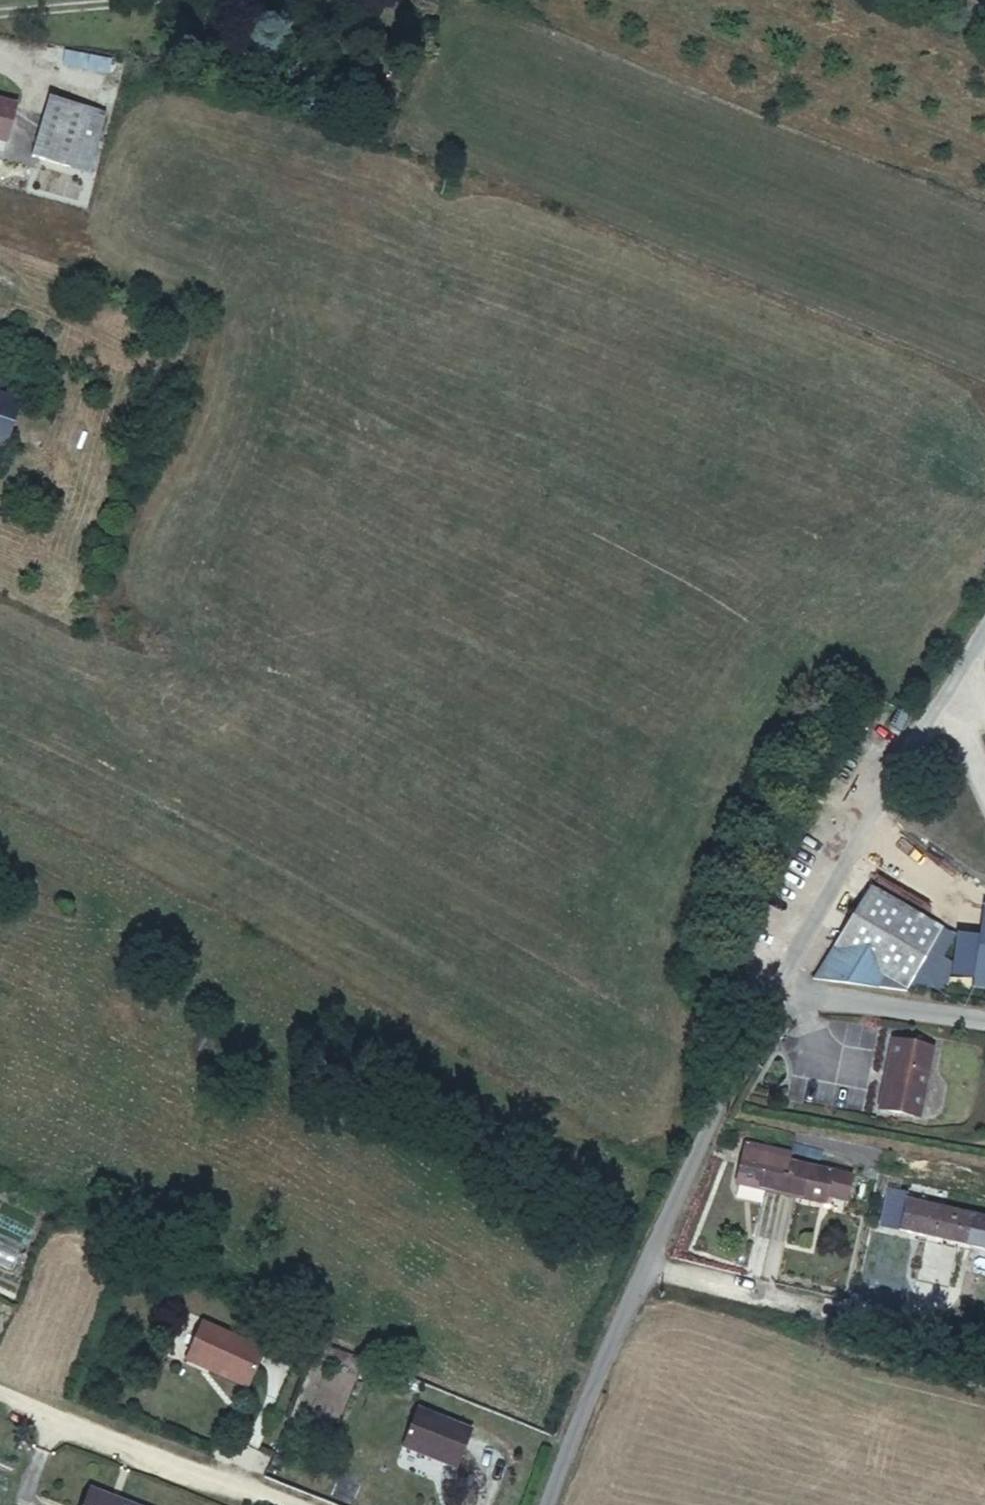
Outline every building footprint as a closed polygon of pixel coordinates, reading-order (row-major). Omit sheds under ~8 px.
[(107,74),(110,60),(64,52),(61,65),(107,74)] [(82,104),(44,93),(24,156),(63,168),(82,104)] [(0,96),(0,136),(1,136),(13,100),(0,96)] [(107,112),(82,104),(63,168),(88,175),(107,112)] [(867,882),(831,938),(898,980),(911,958),(917,949),(929,957),(945,930),(867,882)] [(969,984),(984,987),(984,908),(981,907),(969,984)] [(831,938),(809,974),(868,984),(878,969),(831,938)] [(929,957),(917,949),(911,958),(924,965),(929,957)] [(927,1054),(887,1047),(875,1116),(915,1123),(927,1054)] [(788,1165),(742,1156),(733,1203),(775,1212),(776,1209),(785,1174),(788,1165)] [(855,1189),(785,1174),(776,1209),(821,1220),(822,1218),(847,1223),(855,1189)] [(900,1237),(907,1200),(889,1198),(882,1234),(900,1237)] [(907,1200),(900,1237),(984,1254),(984,1216),(907,1200)] [(255,1346),(193,1322),(180,1359),(241,1382),(255,1346)] [(473,1427),(418,1404),(401,1445),(456,1468),(473,1427)] [(85,1486),(78,1504),(138,1504),(85,1486)]
